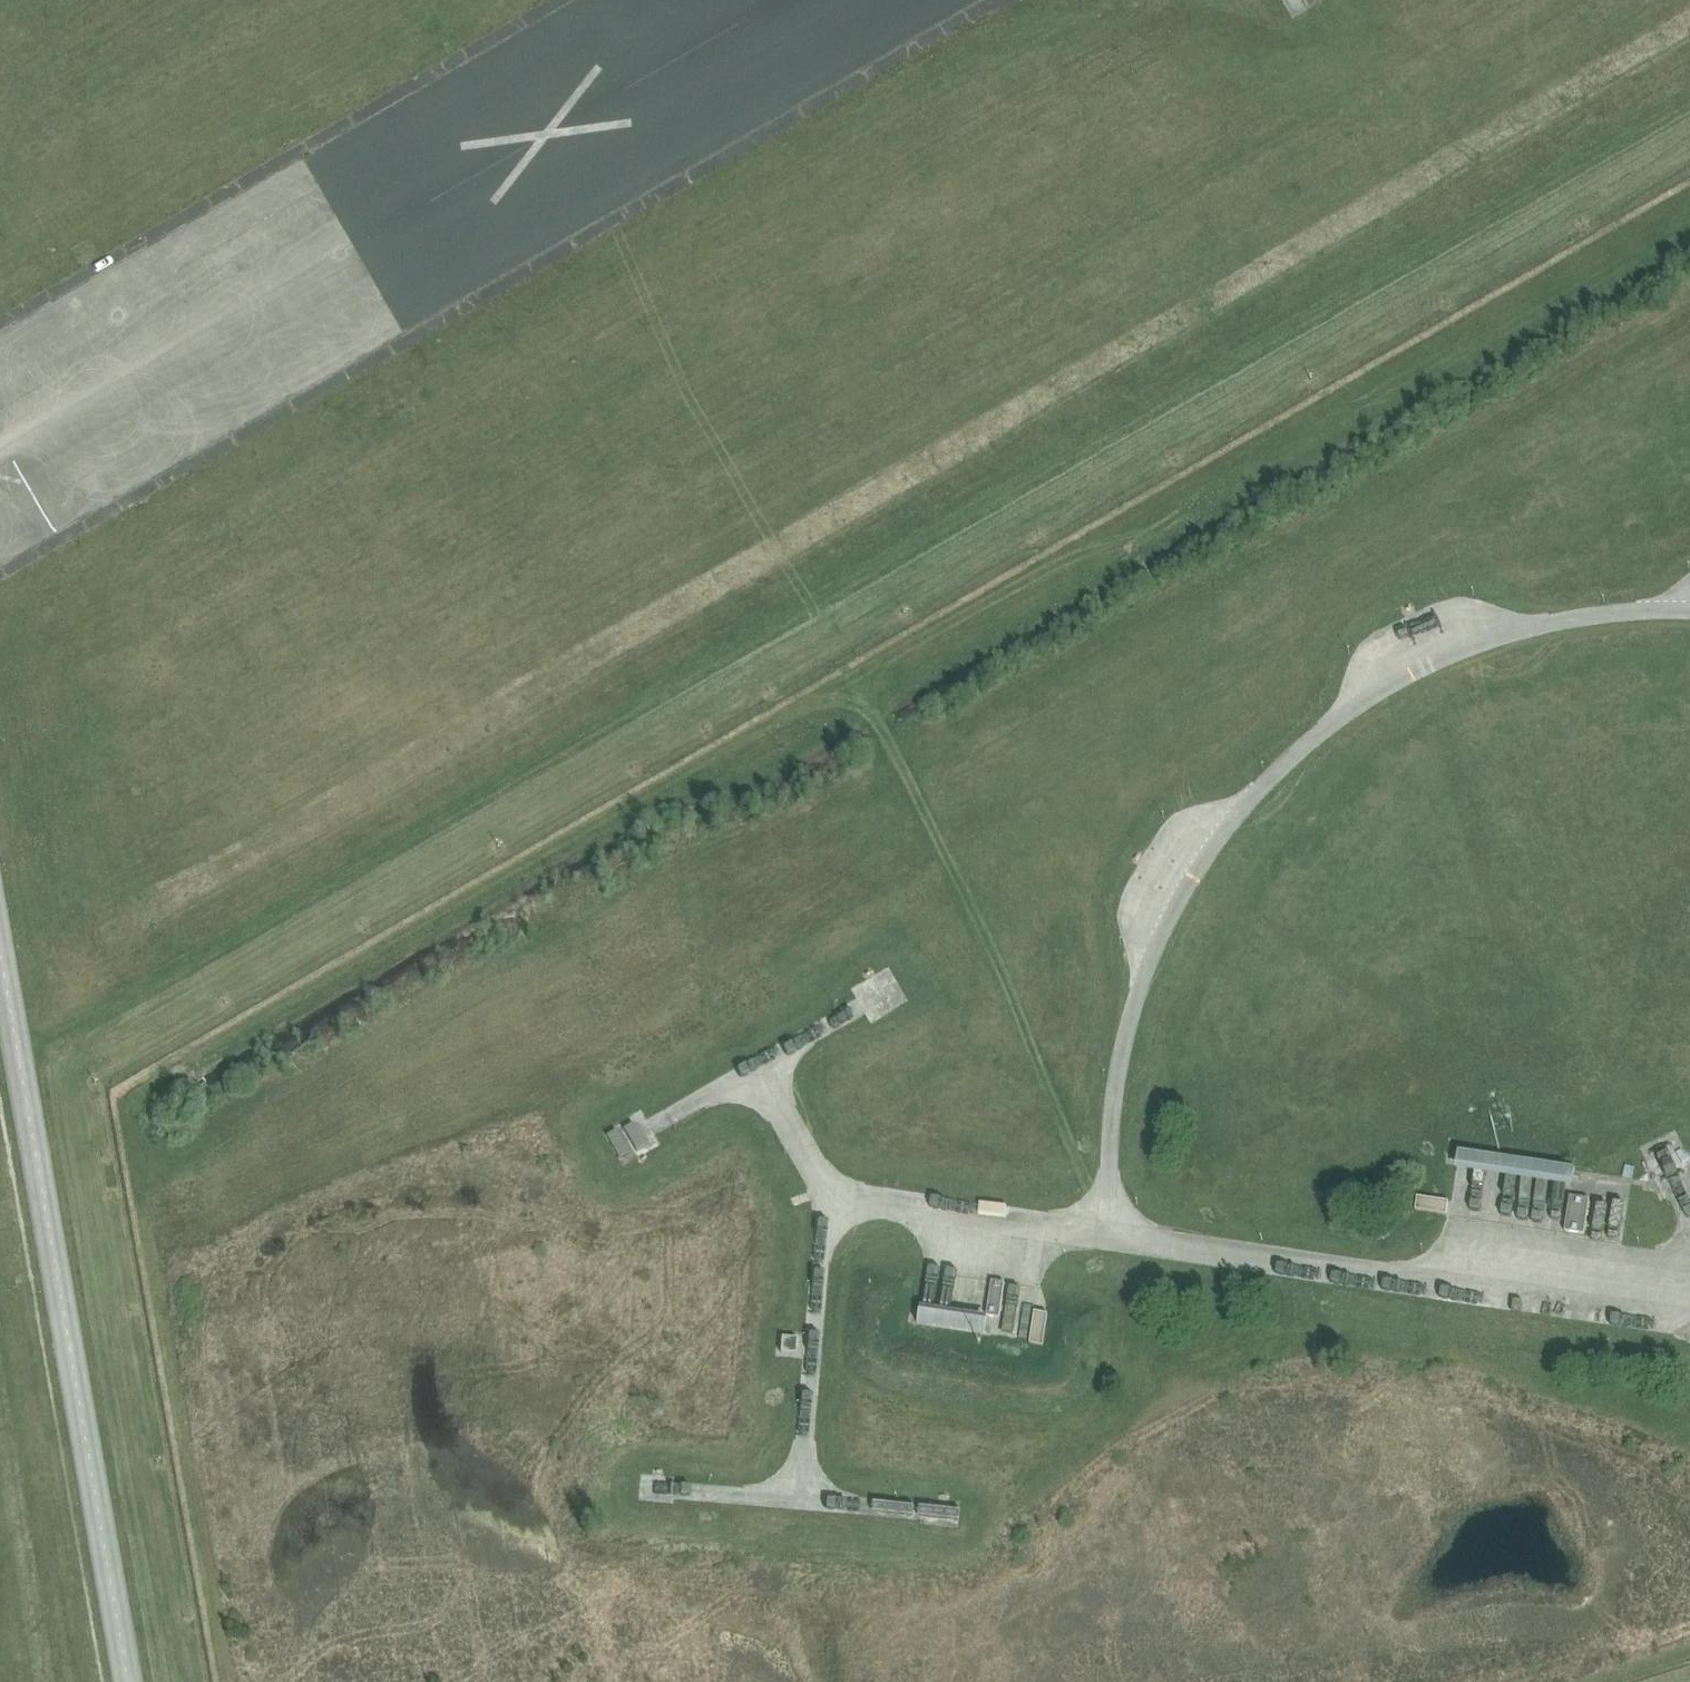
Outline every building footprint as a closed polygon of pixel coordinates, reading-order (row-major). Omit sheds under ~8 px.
[(1575,1169),(1459,1151),(1457,1168),(1573,1186),(1575,1169)] [(1565,1231),(1584,1234),(1589,1199),(1570,1197),(1565,1231)] [(987,1315),(1000,1317),(1005,1282),(993,1281),(987,1315)] [(919,1325),(986,1335),(989,1317),(921,1307),(919,1325)] [(1030,1342),(1043,1344),(1048,1313),(1035,1311),(1030,1342)] [(782,1337),(781,1352),(796,1353),(798,1338),(782,1337)]
